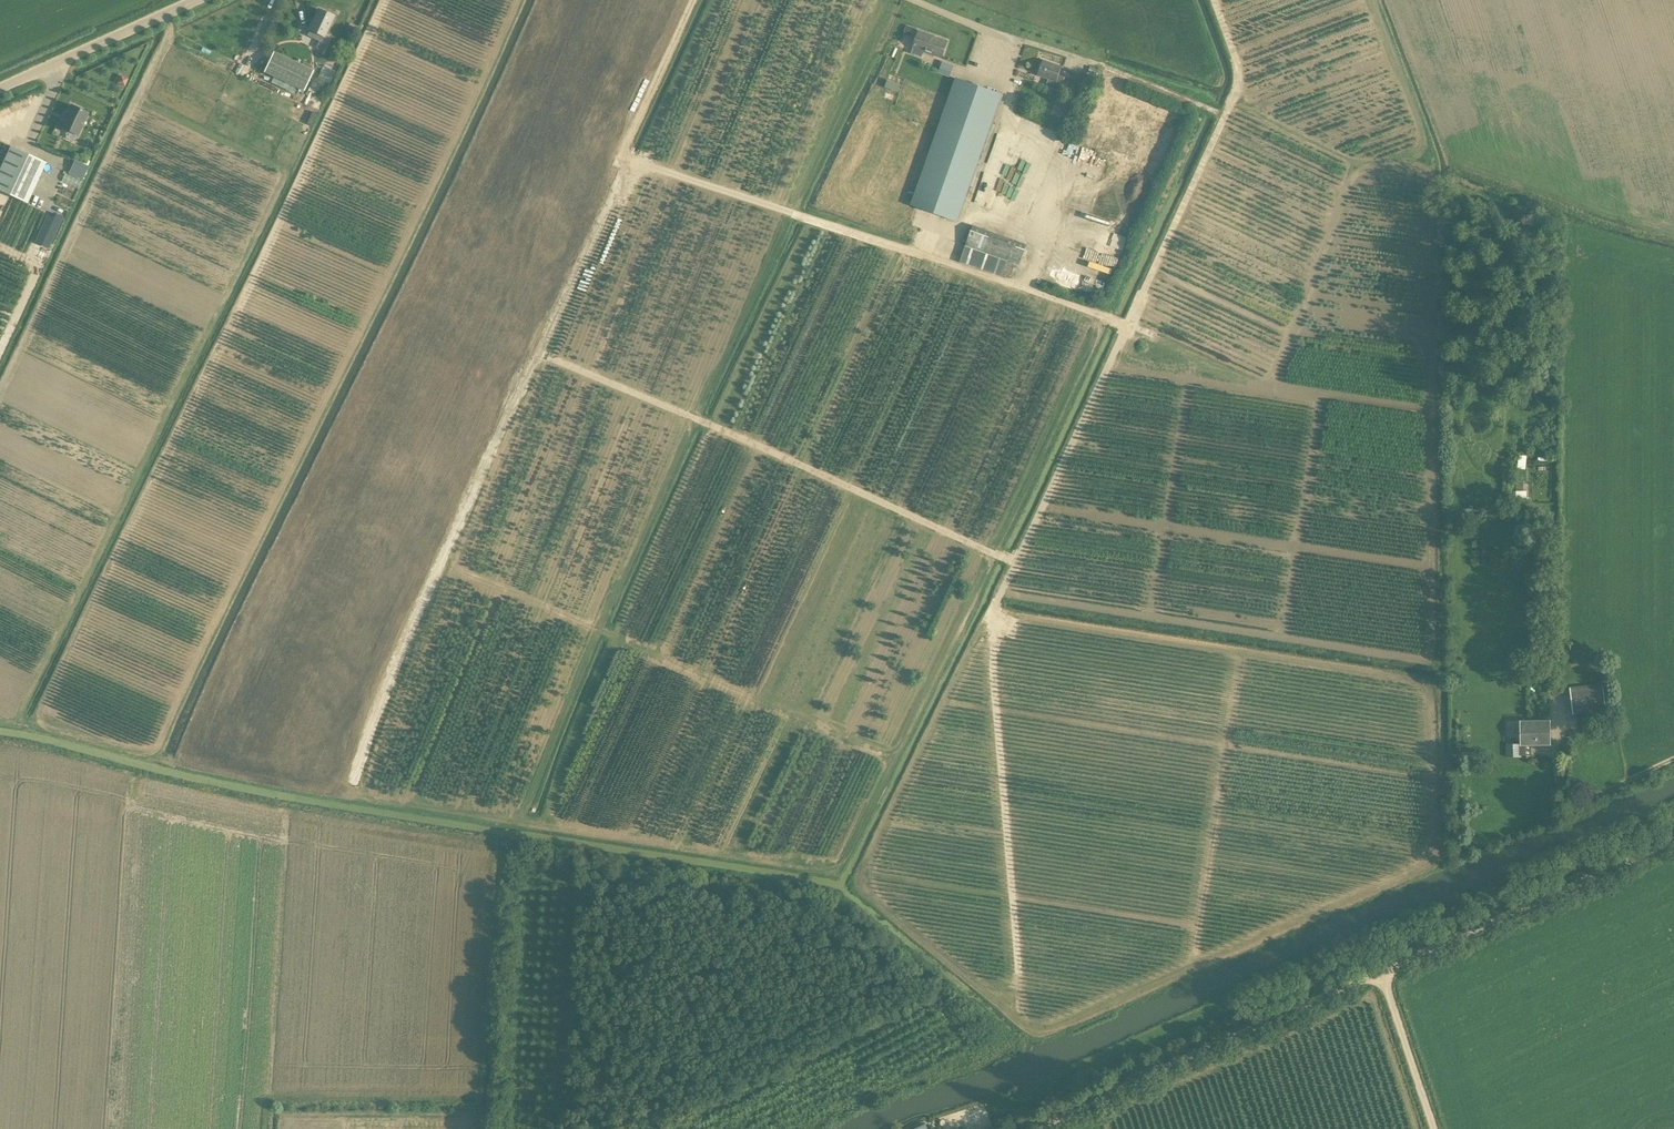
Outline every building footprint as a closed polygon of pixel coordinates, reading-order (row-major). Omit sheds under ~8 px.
[(319,9),(309,29),(324,36),(333,16),(319,9)] [(912,27),(907,25),(904,34),(909,36),(912,27)] [(924,52),(942,58),(948,41),(919,30),(912,48),(914,48),(912,53),(923,57),(924,52)] [(264,71),(304,91),(313,70),(273,51),(264,71)] [(942,60),(937,71),(949,76),(953,65),(942,60)] [(1060,90),(1065,77),(1059,75),(1062,67),(1043,60),(1037,75),(1048,79),(1046,85),(1060,90)] [(121,75),(117,83),(124,86),(128,78),(121,75)] [(900,84),(888,80),(885,86),(897,91),(900,84)] [(956,219),(1000,95),(958,80),(914,205),(956,219)] [(78,135),(88,112),(71,104),(66,114),(65,113),(58,126),(78,135)] [(27,203),(46,162),(11,146),(0,170),(0,190),(27,203)] [(977,199),(990,203),(1000,163),(995,161),(993,170),(985,168),(977,199)] [(74,162),(69,173),(82,179),(87,168),(74,162)] [(48,215),(38,236),(51,242),(62,217),(57,214),(55,218),(48,215)] [(1003,277),(1009,261),(1019,265),(1027,244),(974,225),(961,262),(1003,277)] [(1571,689),(1573,714),(1605,711),(1603,686),(1571,689)] [(1521,721),(1521,743),(1521,745),(1549,744),(1549,720),(1521,721)] [(1521,757),(1521,745),(1521,743),(1506,743),(1507,757),(1521,757)]
